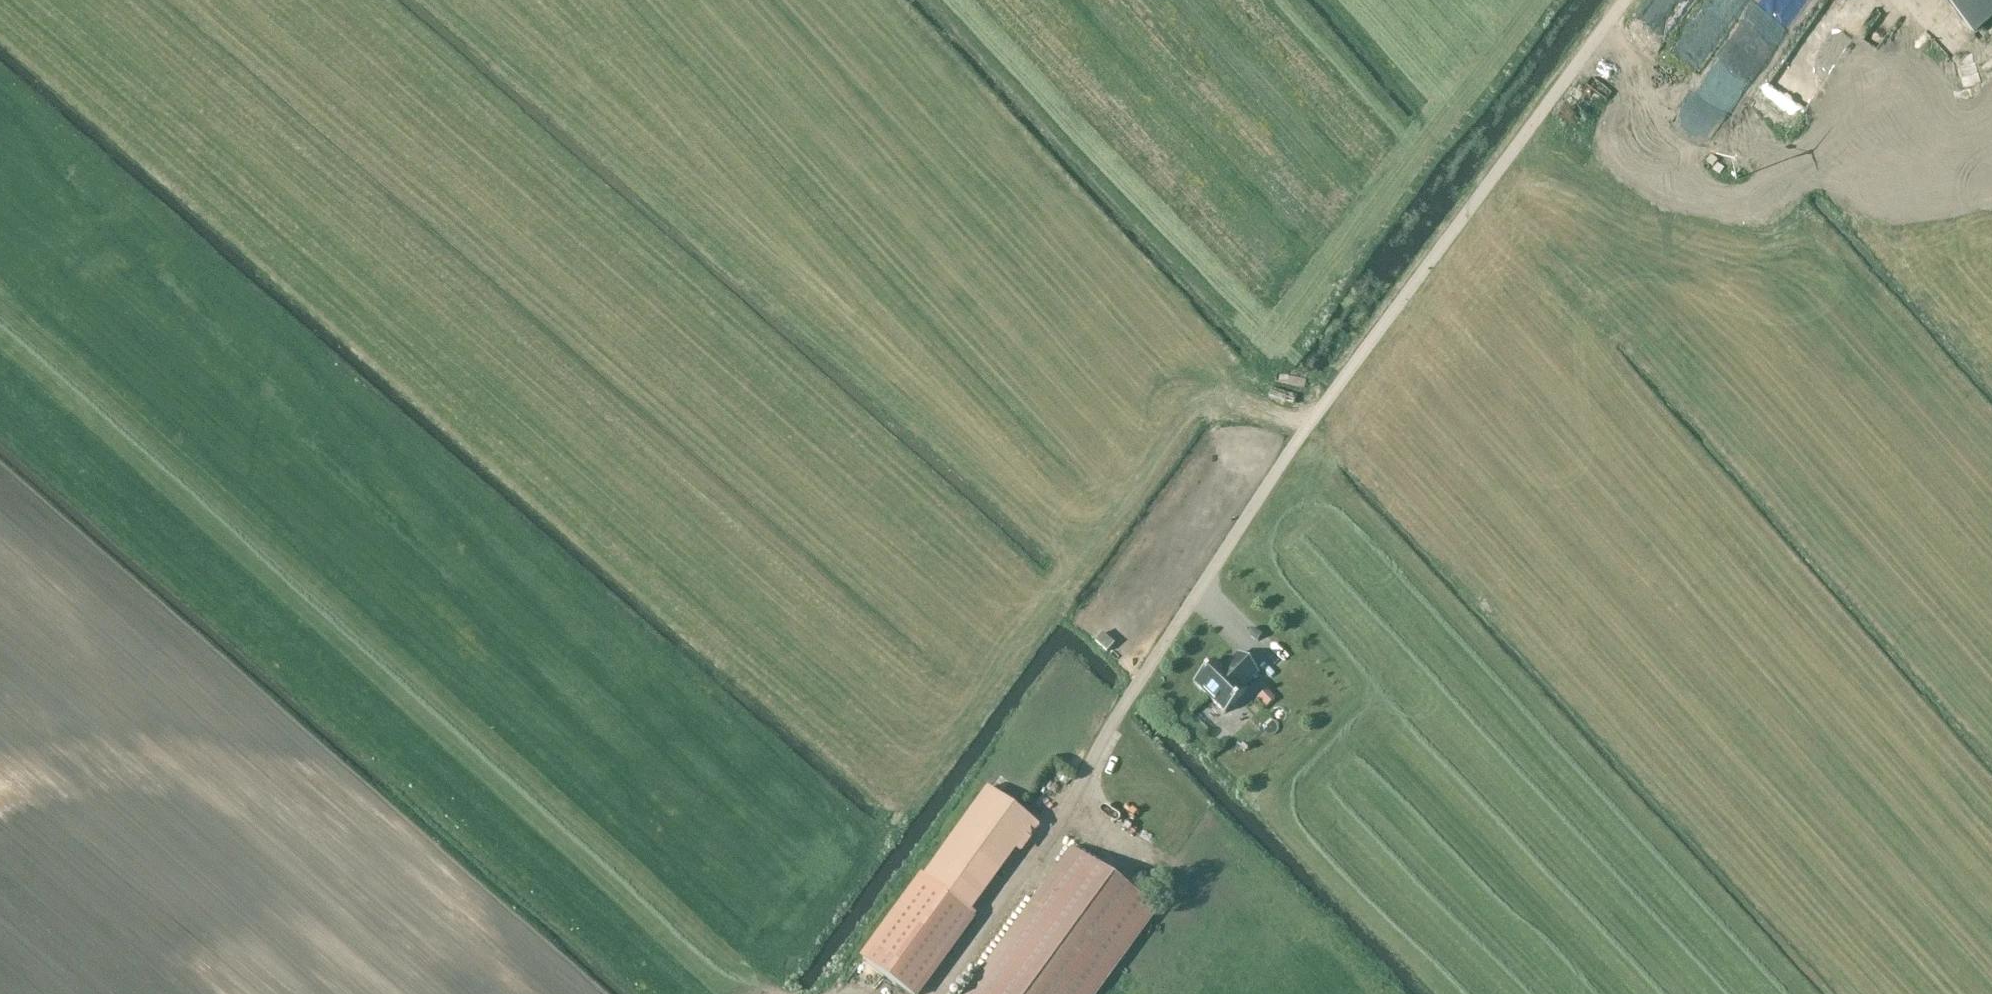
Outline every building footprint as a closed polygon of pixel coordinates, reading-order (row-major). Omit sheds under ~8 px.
[(1753,79),(1768,56),(1758,49),(1787,3),(1782,0),(1764,0),(1724,61),(1753,79)] [(1851,9),(1862,18),(1876,0),(1858,0),(1851,9)] [(1972,33),(1991,15),(1991,0),(1943,0),(1972,33)] [(1647,13),(1635,24),(1644,35),(1657,24),(1647,13)] [(1658,53),(1684,68),(1699,43),(1673,29),(1658,53)] [(1786,52),(1780,77),(1811,85),(1817,60),(1786,52)] [(1776,108),(1785,96),(1772,87),(1763,98),(1776,108)] [(1222,671),(1213,663),(1192,685),(1224,715),(1245,694),(1242,691),(1257,675),(1237,656),(1222,671)] [(1262,682),(1252,692),(1263,702),(1273,693),(1262,682)] [(1226,742),(1241,752),(1248,743),(1233,732),(1226,742)] [(986,791),(860,962),(905,993),(916,993),(1038,829),(986,791)] [(1069,850),(963,993),(1097,993),(1156,913),(1069,850)]
